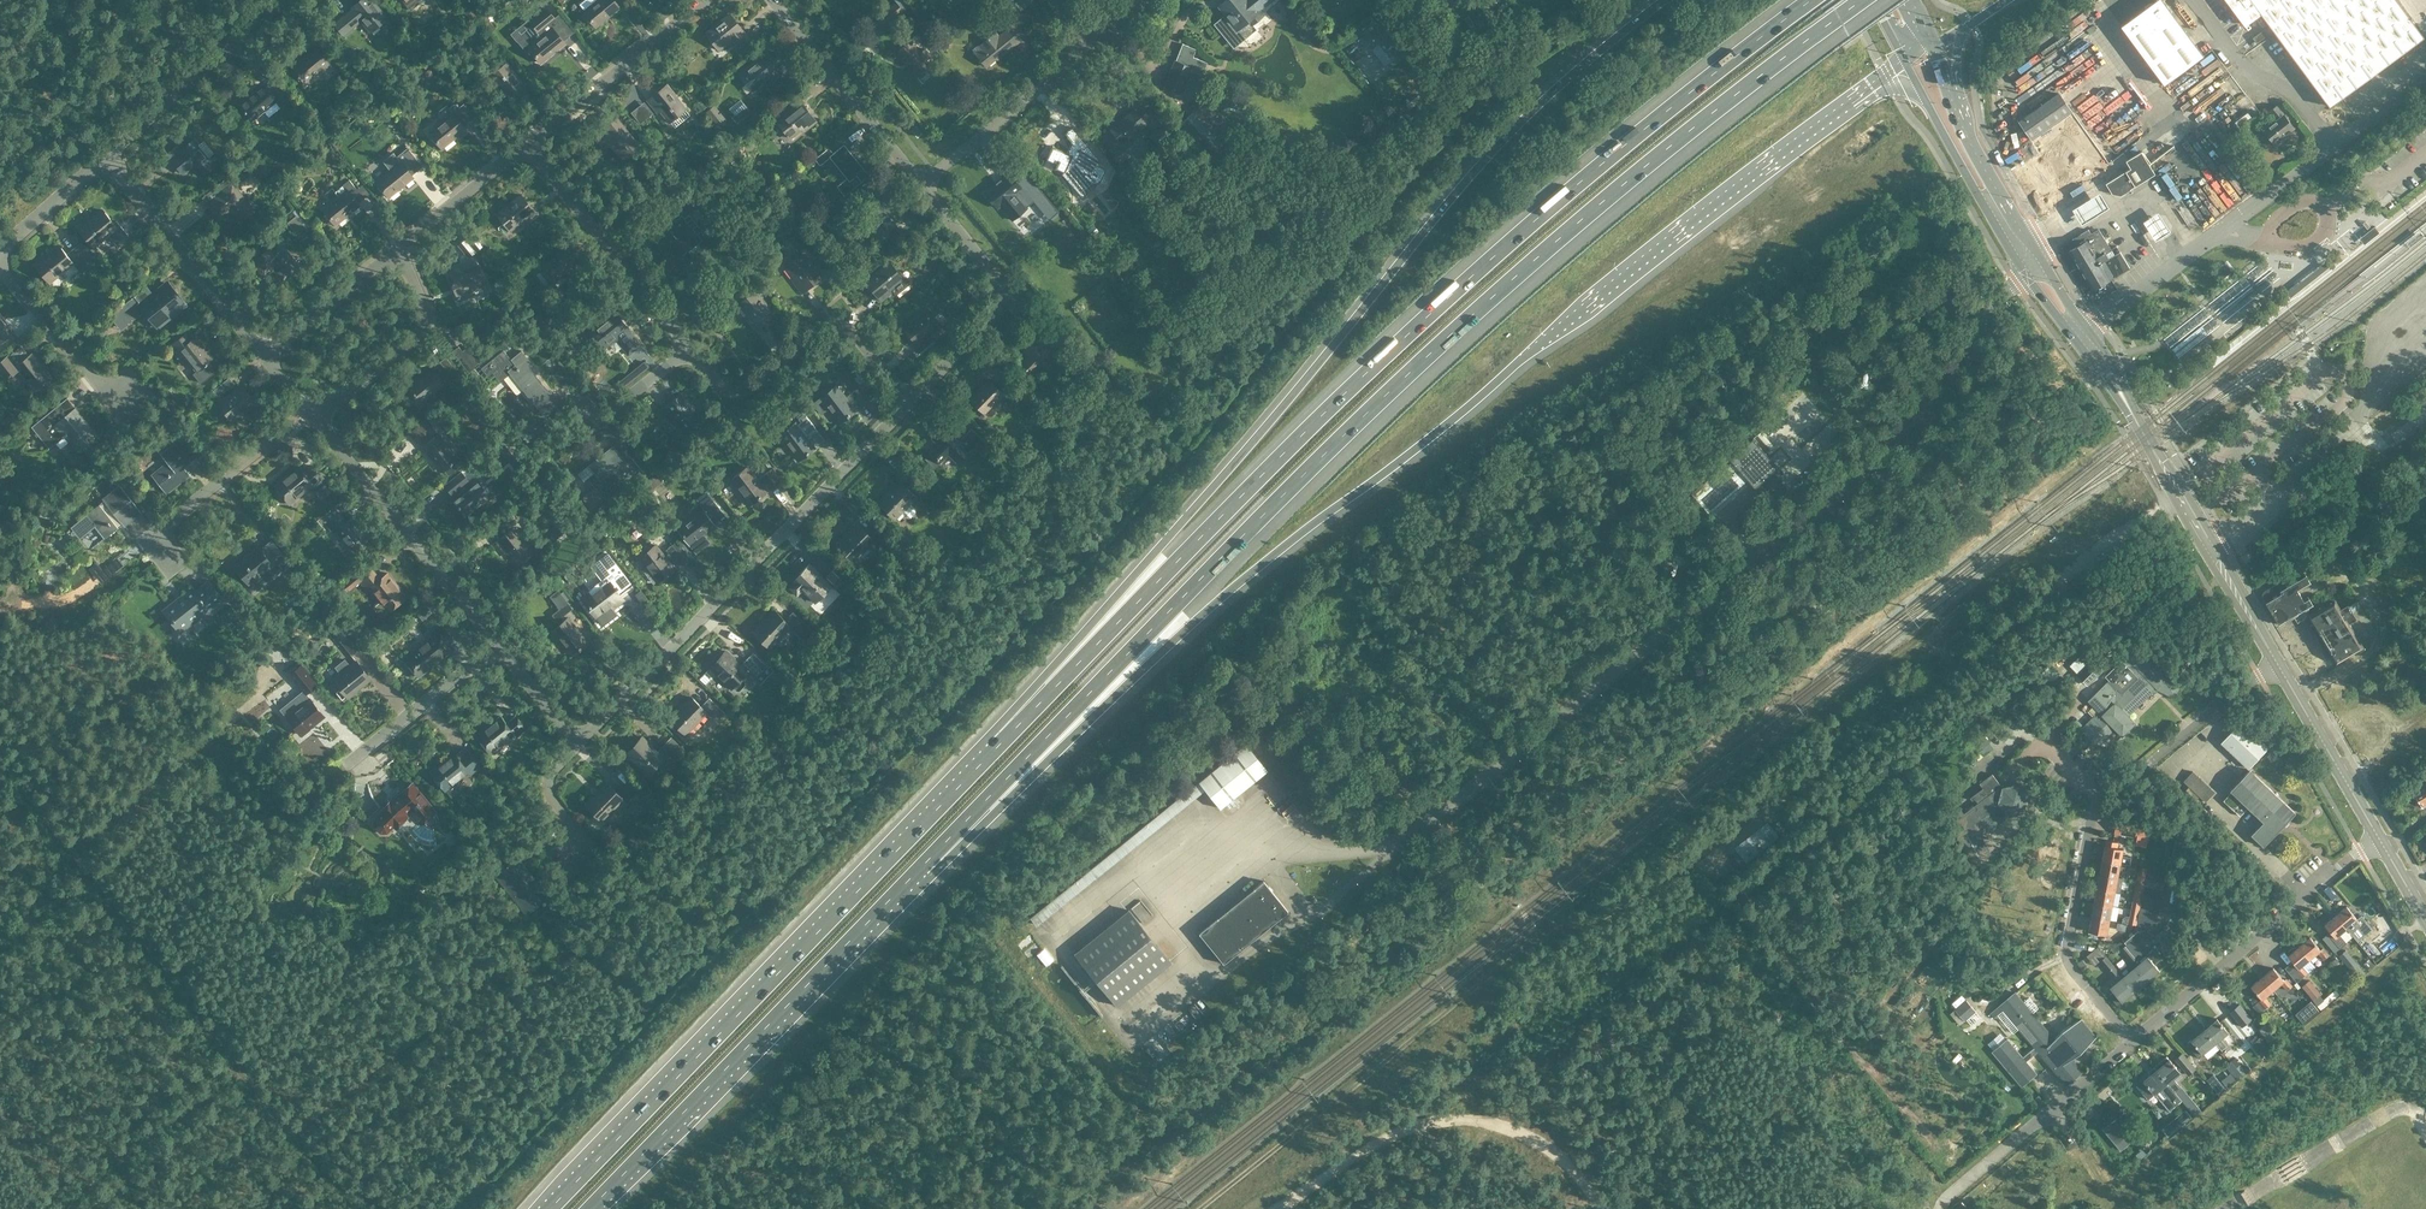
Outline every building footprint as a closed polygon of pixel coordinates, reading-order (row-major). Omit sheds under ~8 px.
[(373,0),(362,0),(351,8),(352,9),(334,24),(344,35),(361,21),(370,32),(387,19),(373,0)] [(403,1),(411,11),(424,0),(405,0),(403,1)] [(583,11),(596,27),(620,8),(618,6),(625,0),(597,0),(583,11)] [(1224,18),(1215,25),(1226,38),(1237,29),(1241,33),(1245,35),(1248,35),(1251,33),(1253,29),(1251,25),(1262,16),(1258,11),(1272,0),(1229,0),(1227,2),(1226,1),(1221,5),(1222,6),(1220,8),(1227,16),(1224,18)] [(2105,0),(2093,0),(2081,12),(2087,18),(2105,0)] [(2156,0),(2122,26),(2165,85),(2204,56),(2164,1),(2157,0),(2156,0)] [(2397,0),(2227,0),(2246,25),(2262,13),(2331,106),(2424,37),(2397,0)] [(890,22),(904,11),(897,3),(883,14),(890,22)] [(1406,3),(1397,8),(1408,27),(1422,19),(1417,10),(1412,13),(1406,3)] [(547,8),(530,22),(534,26),(516,40),(526,52),(530,48),(542,63),(566,44),(564,41),(570,37),(547,8)] [(472,10),(465,15),(470,21),(476,16),(472,10)] [(750,41),(746,34),(730,14),(706,34),(719,51),(731,42),(738,51),(750,41)] [(1314,29),(1301,14),(1294,20),(1306,35),(1314,29)] [(1445,27),(1455,21),(1456,20),(1452,14),(1441,21),(1445,27)] [(945,23),(936,28),(940,34),(948,29),(945,23)] [(995,33),(979,46),(983,50),(977,55),(987,67),(997,58),(998,59),(1021,40),(1010,27),(999,37),(995,33)] [(1460,28),(1452,34),(1450,34),(1455,42),(1465,36),(1460,28)] [(2269,34),(2265,29),(2253,38),(2257,43),(2269,34)] [(926,48),(921,53),(911,41),(897,53),(917,77),(931,65),(927,60),(932,56),(926,48)] [(1346,49),(1349,52),(1356,46),(1353,43),(1346,49)] [(1181,52),(1177,62),(1175,61),(1164,87),(1182,94),(1191,71),(1202,75),(1207,63),(1193,57),(1196,49),(1183,44),(1179,52),(1181,52)] [(293,67),(306,83),(329,64),(334,69),(340,64),(325,45),(318,50),(317,48),(309,55),(310,56),(307,59),(305,57),(293,67)] [(784,82),(779,75),(763,56),(739,75),(752,92),(764,83),(772,93),(784,82)] [(2079,59),(2055,76),(2066,92),(2064,94),(2071,104),(2070,105),(2072,108),(2094,93),(2086,82),(2080,86),(2075,79),(2083,73),(2088,80),(2092,78),(2079,59)] [(527,87),(508,63),(491,76),(499,86),(496,88),(508,102),(527,87)] [(370,83),(379,94),(387,88),(378,77),(370,83)] [(2152,85),(2160,92),(2165,86),(2157,79),(2152,85)] [(265,88),(263,86),(240,105),(253,121),(276,102),(280,107),(287,102),(272,83),(265,88)] [(661,111),(670,122),(687,109),(667,85),(648,100),(658,113),(661,111)] [(819,98),(826,94),(822,86),(815,89),(819,98)] [(2074,114),(2089,134),(2120,110),(2109,96),(2106,98),(2102,92),(2074,114)] [(2059,93),(2020,121),(2032,139),(2072,111),(2059,93)] [(705,105),(701,101),(695,105),(699,110),(705,105)] [(801,130),(803,132),(816,122),(801,102),(776,121),(790,139),(801,130)] [(391,114),(382,103),(374,109),(383,121),(391,114)] [(449,108),(454,113),(430,132),(443,148),(467,129),(465,127),(471,122),(456,103),(449,108)] [(2270,111),(2278,120),(2265,131),(2277,146),(2285,139),(2283,136),(2294,127),(2277,105),(2270,111)] [(1141,117),(1135,109),(1110,130),(1122,144),(1146,124),(1153,132),(1163,124),(1150,109),(1141,117)] [(1205,155),(1218,143),(1191,114),(1179,126),(1205,155)] [(2060,123),(2063,127),(2074,118),(2072,114),(2060,123)] [(640,147),(617,118),(593,137),(604,151),(611,146),(623,160),(640,147)] [(1074,144),(1068,155),(1052,148),(1047,159),(1057,164),(1055,169),(1056,170),(1057,169),(1064,172),(1063,173),(1080,192),(1095,178),(1100,181),(1099,182),(1100,182),(1106,169),(1098,165),(1100,160),(1072,127),(1065,133),(1074,144)] [(1369,127),(1368,138),(1381,139),(1381,127),(1369,127)] [(181,150),(182,152),(172,160),(183,173),(193,165),(202,176),(216,165),(209,157),(215,153),(205,140),(199,145),(195,139),(181,150)] [(2127,140),(2103,155),(2107,162),(2132,146),(2127,140)] [(844,145),(834,153),(829,148),(816,159),(820,165),(830,157),(847,178),(836,187),(844,197),(870,176),(856,160),(855,161),(849,154),(851,153),(844,145)] [(383,161),(390,170),(377,181),(390,197),(414,178),(412,175),(423,166),(408,148),(397,156),(394,152),(383,161)] [(2121,196),(2156,174),(2142,152),(2126,161),(2131,169),(2107,184),(2113,194),(2121,196)] [(238,168),(247,179),(259,169),(250,158),(238,168)] [(674,163),(676,174),(687,172),(685,161),(674,163)] [(737,173),(736,172),(727,161),(718,168),(728,180),(737,173)] [(998,186),(996,184),(985,193),(997,209),(1000,206),(1012,221),(1027,208),(1025,206),(1033,199),(1045,214),(1054,206),(1041,191),(1040,192),(1022,169),(1012,177),(1011,175),(998,186)] [(365,199),(357,189),(350,180),(343,186),(347,191),(323,209),(336,225),(360,206),(358,204),(365,199)] [(247,183),(241,186),(248,198),(254,194),(247,183)] [(220,219),(230,211),(239,222),(253,211),(233,185),(208,204),(220,219)] [(882,243),(907,223),(882,192),(867,203),(885,225),(875,234),(882,243)] [(1120,198),(1134,219),(1142,213),(1129,192),(1120,198)] [(2100,193),(2073,209),(2078,217),(2082,224),(2109,208),(2104,201),(2100,193)] [(537,215),(521,195),(497,214),(510,231),(522,222),(524,225),(537,215)] [(117,221),(114,224),(103,210),(94,217),(95,218),(89,223),(88,222),(80,229),(94,247),(108,235),(118,247),(130,237),(117,221)] [(2151,217),(2144,222),(2156,240),(2163,236),(2170,231),(2158,213),(2151,217)] [(797,220),(791,225),(797,232),(803,227),(797,220)] [(1093,226),(1088,230),(1093,235),(1098,231),(1093,226)] [(806,228),(799,234),(805,241),(812,235),(806,228)] [(2364,239),(2377,233),(2374,228),(2361,234),(2364,239)] [(2115,277),(2130,268),(2120,252),(2109,259),(2106,255),(2112,251),(2100,231),(2092,235),(2089,230),(2073,239),(2077,246),(2070,251),(2094,290),(2110,280),(2115,277)] [(470,246),(476,241),(472,235),(466,240),(470,246)] [(798,251),(804,246),(795,235),(789,239),(798,251)] [(459,245),(464,251),(469,246),(465,240),(459,245)] [(253,260),(265,275),(274,267),(283,278),(298,267),(277,241),(253,260)] [(45,258),(36,265),(51,283),(73,264),(77,268),(81,265),(85,271),(91,266),(76,247),(66,255),(59,246),(51,253),(52,254),(46,259),(45,258)] [(553,284),(564,276),(567,278),(579,268),(564,249),(540,268),(553,284)] [(802,293),(822,277),(802,253),(786,266),(795,277),(792,279),(802,293)] [(486,287),(478,267),(477,264),(476,265),(475,261),(448,272),(451,278),(449,279),(453,289),(456,288),(458,293),(456,294),(455,293),(458,302),(474,296),(473,292),(486,287)] [(902,278),(901,278),(889,263),(865,283),(882,303),(894,292),(897,295),(909,285),(910,282),(906,277),(902,278)] [(2215,273),(2221,281),(2234,271),(2227,263),(2215,273)] [(116,283),(122,290),(128,285),(123,278),(116,283)] [(147,286),(121,307),(133,321),(146,310),(159,326),(185,305),(167,283),(154,294),(147,286)] [(755,331),(775,315),(755,291),(746,298),(742,294),(728,305),(741,321),(745,318),(755,331)] [(942,326),(941,325),(947,320),(941,313),(935,318),(928,309),(904,329),(920,349),(934,337),(931,334),(942,326)] [(641,345),(631,332),(615,313),(591,332),(604,348),(615,339),(628,355),(641,345)] [(15,332),(0,314),(0,345),(15,332)] [(1024,350),(1030,356),(1021,365),(1031,375),(1040,365),(1047,373),(1058,361),(1044,347),(1056,335),(1045,324),(1033,336),(1035,338),(1024,350)] [(216,370),(209,361),(213,357),(196,336),(191,341),(185,334),(172,345),(178,352),(180,350),(198,371),(195,373),(202,382),(216,370)] [(33,355),(28,359),(25,355),(27,353),(22,346),(0,364),(0,372),(7,380),(18,370),(36,392),(52,378),(33,355)] [(452,352),(469,372),(475,366),(459,347),(452,352)] [(93,356),(88,350),(84,354),(89,360),(93,356)] [(511,359),(510,358),(504,350),(481,368),(488,377),(493,373),(500,382),(510,374),(534,405),(549,393),(535,376),(533,377),(528,371),(534,366),(522,351),(511,359)] [(133,354),(133,357),(136,360),(138,360),(142,357),(143,355),(139,351),(137,351),(133,354)] [(446,357),(440,362),(450,374),(452,377),(458,372),(446,357)] [(1863,360),(1854,368),(1859,373),(1864,369),(1868,365),(1863,360)] [(432,369),(409,388),(422,404),(453,378),(452,377),(450,374),(442,381),(432,369)] [(468,374),(474,381),(480,377),(473,369),(468,374)] [(861,373),(855,378),(860,384),(866,379),(861,373)] [(219,397),(235,384),(230,378),(214,391),(219,397)] [(993,405),(1004,395),(990,381),(982,389),(983,390),(973,401),(985,414),(985,413),(988,416),(993,416),(996,413),(996,408),(993,405)] [(1008,384),(1003,390),(1017,404),(1023,398),(1008,384)] [(255,403),(242,386),(220,404),(233,421),(255,403)] [(840,386),(838,387),(837,386),(813,404),(821,414),(828,409),(839,424),(856,411),(851,405),(855,402),(850,395),(846,398),(842,393),(844,392),(845,389),(842,386),(840,386)] [(855,402),(859,407),(871,398),(862,386),(850,395),(855,402)] [(700,418),(682,395),(663,410),(672,422),(675,420),(683,431),(700,418)] [(69,398),(40,421),(32,427),(50,449),(66,437),(80,454),(100,437),(69,398)] [(175,398),(168,403),(173,409),(179,404),(175,398)] [(744,406),(738,410),(743,416),(748,412),(744,406)] [(798,460),(815,447),(805,435),(809,432),(811,435),(817,431),(803,412),(797,417),(801,422),(797,425),(796,423),(779,436),(798,460)] [(169,419),(173,425),(179,421),(175,415),(169,419)] [(411,433),(420,444),(432,435),(436,431),(427,420),(411,433)] [(536,424),(525,432),(532,441),(543,432),(536,424)] [(971,428),(960,440),(945,426),(933,439),(940,444),(931,453),(940,463),(949,454),(957,462),(968,450),(970,452),(982,439),(971,428)] [(449,476),(464,464),(440,434),(440,435),(436,431),(432,435),(435,439),(423,448),(443,472),(445,470),(449,476)] [(498,446),(504,453),(515,444),(509,437),(498,446)] [(164,455),(170,463),(154,476),(168,493),(190,475),(183,467),(198,455),(184,438),(164,455)] [(600,460),(598,458),(578,474),(584,482),(588,479),(595,488),(583,498),(592,509),(605,499),(603,496),(611,489),(614,487),(616,482),(617,478),(615,474),(613,470),(629,458),(631,459),(637,454),(625,438),(614,446),(610,442),(610,443),(613,446),(605,453),(606,455),(600,460)] [(1692,493),(1710,514),(1711,513),(1749,480),(1752,483),(1761,494),(1784,473),(1781,470),(1754,438),(1741,450),(1692,493)] [(305,474),(299,467),(290,474),(292,476),(277,488),(276,486),(275,487),(289,505),(313,485),(315,488),(324,480),(314,467),(305,474)] [(773,468),(757,480),(748,468),(732,480),(750,504),(766,492),(762,486),(766,483),(770,489),(782,480),(773,468)] [(459,490),(462,494),(454,501),(467,517),(483,504),(486,509),(497,500),(494,495),(491,498),(478,481),(466,491),(463,487),(470,482),(462,472),(445,486),(453,495),(459,490)] [(916,509),(911,505),(917,499),(920,502),(930,493),(916,480),(907,489),(899,482),(892,490),(893,491),(888,496),(887,495),(879,503),(896,520),(903,513),(907,518),(911,517),(916,512),(916,509)] [(646,495),(653,489),(647,481),(639,487),(646,495)] [(76,524),(85,535),(95,527),(104,539),(123,524),(125,526),(142,513),(120,485),(103,499),(105,501),(76,524)] [(316,492),(321,499),(330,493),(326,486),(316,492)] [(581,499),(580,500),(575,504),(587,519),(593,515),(581,499)] [(726,515),(715,501),(709,506),(719,520),(726,515)] [(335,507),(318,521),(322,527),(326,524),(334,534),(336,532),(355,555),(373,540),(371,541),(359,526),(361,525),(354,516),(346,523),(344,520),(344,519),(335,507)] [(702,509),(678,529),(696,553),(710,543),(704,535),(715,526),(702,509)] [(510,523),(512,525),(517,520),(511,513),(492,528),(497,534),(510,523)] [(889,549),(894,543),(877,527),(868,536),(857,525),(850,533),(851,534),(846,540),(844,538),(837,546),(854,563),(856,562),(859,565),(864,560),(866,562),(873,554),(868,549),(875,542),(878,545),(882,542),(889,549)] [(571,526),(553,540),(557,546),(575,532),(571,526)] [(515,529),(499,542),(495,545),(505,557),(509,554),(518,566),(534,553),(528,545),(535,540),(527,530),(520,535),(515,529)] [(261,551),(259,548),(236,566),(251,584),(259,578),(265,584),(291,563),(292,564),(272,540),(273,541),(261,551)] [(675,569),(656,545),(640,558),(659,582),(675,569)] [(685,561),(678,552),(672,545),(666,550),(679,567),(685,561)] [(1689,553),(1685,547),(1679,552),(1684,557),(1689,553)] [(615,615),(610,608),(613,605),(615,607),(624,600),(619,593),(632,583),(608,553),(599,561),(610,575),(590,591),(592,594),(584,600),(603,625),(615,615)] [(590,580),(599,575),(591,563),(582,568),(590,580)] [(810,565),(794,582),(795,582),(790,588),(798,595),(803,590),(815,602),(831,586),(834,589),(843,580),(845,582),(851,576),(839,564),(825,579),(823,578),(822,579),(817,574),(818,573),(810,565)] [(355,574),(342,585),(343,586),(348,592),(360,582),(367,591),(370,589),(381,603),(374,608),(382,617),(388,612),(389,613),(407,598),(407,597),(405,599),(393,584),(395,582),(388,574),(380,580),(373,571),(362,580),(360,581),(355,574)] [(2277,584),(2265,592),(2263,594),(2263,597),(2280,625),(2307,610),(2311,616),(2310,616),(2337,663),(2355,652),(2356,653),(2364,649),(2349,624),(2357,619),(2349,606),(2341,610),(2335,601),(2322,609),(2318,602),(2313,605),(2309,597),(2301,601),(2296,592),(2311,583),(2305,574),(2282,587),(2279,582),(2277,584)] [(208,608),(209,610),(222,600),(209,583),(197,593),(193,589),(182,597),(183,599),(179,602),(178,601),(165,611),(180,630),(208,608)] [(342,596),(348,592),(343,586),(337,590),(342,596)] [(557,622),(573,609),(559,590),(550,597),(560,609),(552,615),(557,622)] [(430,614),(430,611),(425,605),(417,613),(423,620),(430,614)] [(812,630),(804,622),(794,612),(785,621),(775,611),(767,619),(768,620),(763,625),(762,624),(754,632),(771,648),(792,627),(795,631),(803,639),(812,630)] [(55,616),(45,622),(50,631),(60,624),(55,616)] [(588,643),(569,618),(552,631),(571,655),(588,643)] [(434,636),(411,654),(404,660),(419,678),(426,672),(424,671),(439,658),(441,660),(449,653),(443,646),(453,639),(442,625),(432,633),(434,636)] [(1951,638),(1962,652),(1971,644),(1961,631),(1951,638)] [(352,656),(358,651),(347,638),(341,643),(352,656)] [(2110,681),(2089,701),(2100,712),(2082,729),(2098,745),(2115,728),(2123,735),(2135,723),(2128,715),(2152,692),(2154,694),(2159,689),(2175,697),(2180,686),(2165,679),(2130,643),(2121,651),(2131,661),(2126,665),(2122,660),(2105,676),(2110,681)] [(302,658),(307,666),(316,659),(312,652),(302,658)] [(746,682),(742,678),(748,672),(752,676),(756,671),(759,674),(763,669),(750,657),(741,666),(740,665),(739,666),(733,661),(734,659),(727,652),(710,668),(732,689),(733,688),(737,691),(740,691),(746,685),(746,682)] [(2108,667),(2098,656),(2079,675),(2089,685),(2108,667)] [(261,657),(255,660),(258,666),(265,663),(261,657)] [(2079,658),(2070,667),(2078,674),(2086,666),(2079,658)] [(350,666),(346,660),(336,668),(340,674),(334,679),(341,689),(337,692),(344,701),(371,679),(356,661),(350,666)] [(302,665),(290,674),(304,691),(306,694),(306,693),(318,684),(302,665)] [(2052,683),(2059,675),(2050,667),(2043,674),(2052,683)] [(306,694),(304,691),(281,710),(287,717),(288,717),(302,735),(325,717),(310,699),(306,693),(306,694)] [(725,713),(710,699),(701,708),(691,698),(684,705),(685,707),(680,712),(678,711),(671,719),(687,735),(707,714),(711,718),(715,714),(720,719),(725,713)] [(846,718),(834,707),(827,714),(839,726),(846,718)] [(507,724),(501,717),(492,723),(494,725),(479,737),(477,735),(477,736),(491,754),(515,735),(517,738),(527,730),(516,717),(507,724)] [(2268,747),(2241,722),(2222,743),(2249,768),(2268,747)] [(1995,749),(1983,732),(1973,740),(1985,756),(1995,749)] [(650,745),(643,738),(627,755),(647,775),(664,758),(668,762),(677,753),(667,743),(657,753),(656,751),(655,752),(649,747),(650,745)] [(1199,782),(1220,808),(1267,770),(1246,744),(1199,782)] [(455,783),(469,772),(471,775),(481,767),(470,754),(461,761),(455,753),(446,760),(447,762),(432,774),(431,772),(430,773),(445,791),(446,790),(451,797),(460,790),(455,783)] [(2292,809),(2250,770),(2231,789),(2233,791),(2224,800),(2240,816),(2248,808),(2247,807),(2248,806),(2264,821),(2252,834),(2264,846),(2296,813),(2293,810),(2293,809),(2292,809)] [(375,778),(377,785),(383,783),(385,789),(390,787),(386,774),(375,778)] [(1980,784),(1984,788),(1971,798),(1973,801),(1976,799),(1980,804),(1965,816),(1962,812),(1953,816),(1961,834),(1959,835),(1977,867),(1993,858),(1980,834),(1988,830),(2003,818),(2009,812),(2011,814),(2026,810),(2030,795),(2019,784),(2004,788),(2003,788),(1993,774),(1980,784)] [(423,820),(411,830),(414,834),(417,837),(420,839),(424,840),(429,841),(435,841),(433,828),(436,827),(438,823),(438,820),(437,816),(434,813),(435,812),(412,784),(401,793),(402,795),(393,803),(391,801),(383,810),(379,807),(374,812),(368,818),(374,824),(374,825),(382,833),(387,833),(391,829),(391,828),(394,825),(397,827),(407,816),(405,815),(413,808),(423,820)] [(627,804),(636,794),(626,784),(617,794),(606,784),(599,791),(600,793),(595,798),(593,797),(586,805),(602,821),(623,800),(627,804)] [(2414,791),(2418,798),(2417,798),(2420,804),(2421,803),(2423,808),(2425,806),(2425,784),(2414,791)] [(1736,846),(1740,852),(1734,857),(1739,864),(1746,859),(1747,861),(1780,836),(1778,834),(1785,828),(1779,821),(1773,826),(1769,821),(1736,846)] [(2117,821),(2115,833),(2147,839),(2150,827),(2117,821)] [(2106,841),(2103,860),(2126,864),(2130,865),(2131,857),(2122,855),(2124,849),(2118,848),(2118,843),(2106,841)] [(547,893),(518,858),(496,876),(508,891),(510,890),(526,910),(547,893)] [(2103,860),(2100,874),(2118,877),(2119,871),(2125,872),(2126,864),(2103,860)] [(2142,876),(2146,877),(2147,868),(2140,867),(2138,877),(2142,878),(2142,876)] [(2100,874),(2097,888),(2116,892),(2120,893),(2123,878),(2118,877),(2100,874)] [(2138,877),(2136,886),(2144,887),(2144,886),(2145,878),(2146,877),(2142,876),(2142,878),(2138,877)] [(2145,878),(2144,886),(2163,890),(2164,882),(2145,878)] [(1199,933),(1223,963),(1288,911),(1264,881),(1199,933)] [(2144,887),(2136,886),(2134,896),(2138,897),(2138,895),(2142,896),(2143,889),(2144,887)] [(2097,888),(2095,903),(2113,906),(2116,892),(2097,888)] [(2143,889),(2142,896),(2142,897),(2161,900),(2162,893),(2143,889)] [(432,902),(425,894),(419,900),(427,907),(432,902)] [(2138,897),(2134,896),(2133,905),(2140,906),(2140,904),(2142,897),(2142,896),(2138,895),(2138,897)] [(2142,897),(2140,904),(2159,908),(2161,900),(2142,897)] [(2113,906),(2095,903),(2092,917),(2110,920),(2113,906)] [(2140,906),(2133,905),(2131,915),(2134,916),(2135,914),(2138,914),(2139,908),(2140,906)] [(1130,907),(1072,951),(1114,1007),(1172,964),(1130,907)] [(2347,907),(2336,916),(2353,936),(2367,924),(2361,916),(2357,919),(2347,907)] [(2138,914),(2138,916),(2157,919),(2159,912),(2139,908),(2138,914)] [(2134,916),(2131,915),(2129,924),(2136,925),(2137,923),(2138,916),(2138,914),(2135,914),(2134,916)] [(2157,919),(2138,916),(2137,923),(2156,927),(2157,919)] [(2353,936),(2336,916),(2325,925),(2331,931),(2328,934),(2340,949),(2347,943),(2346,942),(2353,936)] [(2110,920),(2092,917),(2089,931),(2108,934),(2110,920)] [(2129,935),(2123,939),(2127,944),(2133,939),(2141,932),(2137,928),(2129,935)] [(2161,943),(2171,935),(2166,929),(2156,937),(2161,943)] [(2176,941),(2171,935),(2161,943),(2166,949),(2176,941)] [(274,954),(278,941),(264,937),(260,950),(274,954)] [(2310,937),(2299,946),(2310,960),(2318,953),(2324,960),(2330,955),(2323,948),(2321,950),(2310,937)] [(2117,945),(2121,950),(2127,945),(2123,940),(2117,945)] [(1025,956),(1030,962),(1038,955),(1027,942),(1019,949),(1025,956)] [(2371,953),(2377,961),(2391,950),(2384,942),(2371,953)] [(2126,956),(2132,951),(2127,945),(2121,950),(2126,956)] [(2310,960),(2299,946),(2296,949),(2296,948),(2293,948),(2288,952),(2288,954),(2289,955),(2288,956),(2299,968),(2297,970),(2304,978),(2308,973),(2302,966),(2310,960)] [(2132,962),(2135,967),(2148,981),(2160,971),(2155,965),(2162,959),(2154,949),(2147,955),(2148,956),(2142,961),(2138,957),(2132,962)] [(2339,956),(2358,979),(2366,973),(2347,950),(2339,956)] [(2132,951),(2126,956),(2132,962),(2138,957),(2132,951)] [(1040,961),(1048,969),(1053,964),(1046,956),(1040,961)] [(2110,974),(2113,977),(2120,972),(2119,970),(2106,956),(2100,961),(2110,974)] [(2087,966),(2083,960),(2079,963),(2083,969),(2087,966)] [(2135,967),(2124,977),(2123,977),(2135,991),(2148,981),(2135,967)] [(2287,978),(2284,981),(2273,968),(2262,977),(2273,990),(2281,984),(2287,991),(2293,986),(2287,978)] [(2113,977),(2114,978),(2117,982),(2110,987),(2114,992),(2110,995),(2117,1005),(2122,1001),(2122,1002),(2135,991),(2123,977),(2124,977),(2120,972),(2113,977)] [(2273,990),(2262,977),(2252,986),(2262,999),(2259,1001),(2266,1009),(2272,1004),(2266,997),(2273,990)] [(2313,1000),(2313,1001),(2321,1010),(2324,1007),(2325,1008),(2333,1002),(2332,1001),(2339,996),(2335,991),(2324,1000),(2320,995),(2321,994),(2310,980),(2302,986),(2313,1000)] [(2024,1002),(2016,992),(2000,1006),(2003,1010),(2019,1028),(2035,1047),(2024,1057),(2008,1039),(2006,1041),(2003,1038),(1999,1038),(1996,1040),(1993,1043),(1993,1047),(1996,1050),(1993,1052),(2022,1086),(2037,1073),(2027,1061),(2038,1051),(2067,1085),(2083,1072),(2072,1059),(2082,1053),(2097,1037),(2082,1018),(2063,1031),(2055,1039),(2033,1013),(2039,1008),(2029,998),(2024,1002)] [(1965,1021),(1976,1011),(1967,1000),(1956,1010),(1965,1021)] [(2296,1014),(2304,1024),(2319,1011),(2311,1001),(2296,1014)] [(2252,1019),(2240,1004),(2230,1012),(2243,1027),(2252,1019)] [(1991,1014),(1994,1017),(2000,1013),(1996,1009),(1991,1014)] [(2217,1019),(2205,1029),(2216,1043),(2224,1053),(2232,1048),(2223,1038),(2229,1033),(2217,1019)] [(2205,1029),(2192,1040),(2187,1044),(2199,1058),(2216,1043),(2205,1029)] [(2256,1048),(2264,1058),(2272,1052),(2264,1042),(2256,1048)] [(2187,1074),(2195,1067),(2184,1054),(2176,1060),(2187,1074)] [(2181,1073),(2167,1056),(2154,1067),(2157,1071),(2175,1093),(2181,1088),(2173,1078),(2180,1073),(2181,1073)] [(2231,1061),(2243,1074),(2244,1076),(2254,1068),(2248,1061),(2246,1063),(2241,1057),(2237,1060),(2235,1058),(2231,1061)] [(2243,1074),(2231,1061),(2226,1066),(2237,1079),(2243,1074)] [(2175,1093),(2157,1071),(2145,1081),(2144,1080),(2144,1081),(2138,1086),(2138,1085),(2137,1086),(2143,1093),(2143,1095),(2145,1098),(2148,1098),(2149,1100),(2156,1094),(2156,1093),(2162,1088),(2170,1097),(2175,1093)] [(2207,1080),(2221,1096),(2223,1094),(2220,1091),(2225,1087),(2214,1074),(2207,1080)] [(2183,1101),(2193,1113),(2194,1114),(2201,1109),(2190,1095),(2183,1101)] [(2186,1123),(2185,1122),(2191,1117),(2186,1112),(2164,1130),(2168,1136),(2182,1125),(2183,1126),(2186,1123)] [(2124,1138),(2133,1130),(2121,1115),(2112,1123),(2124,1138)]
